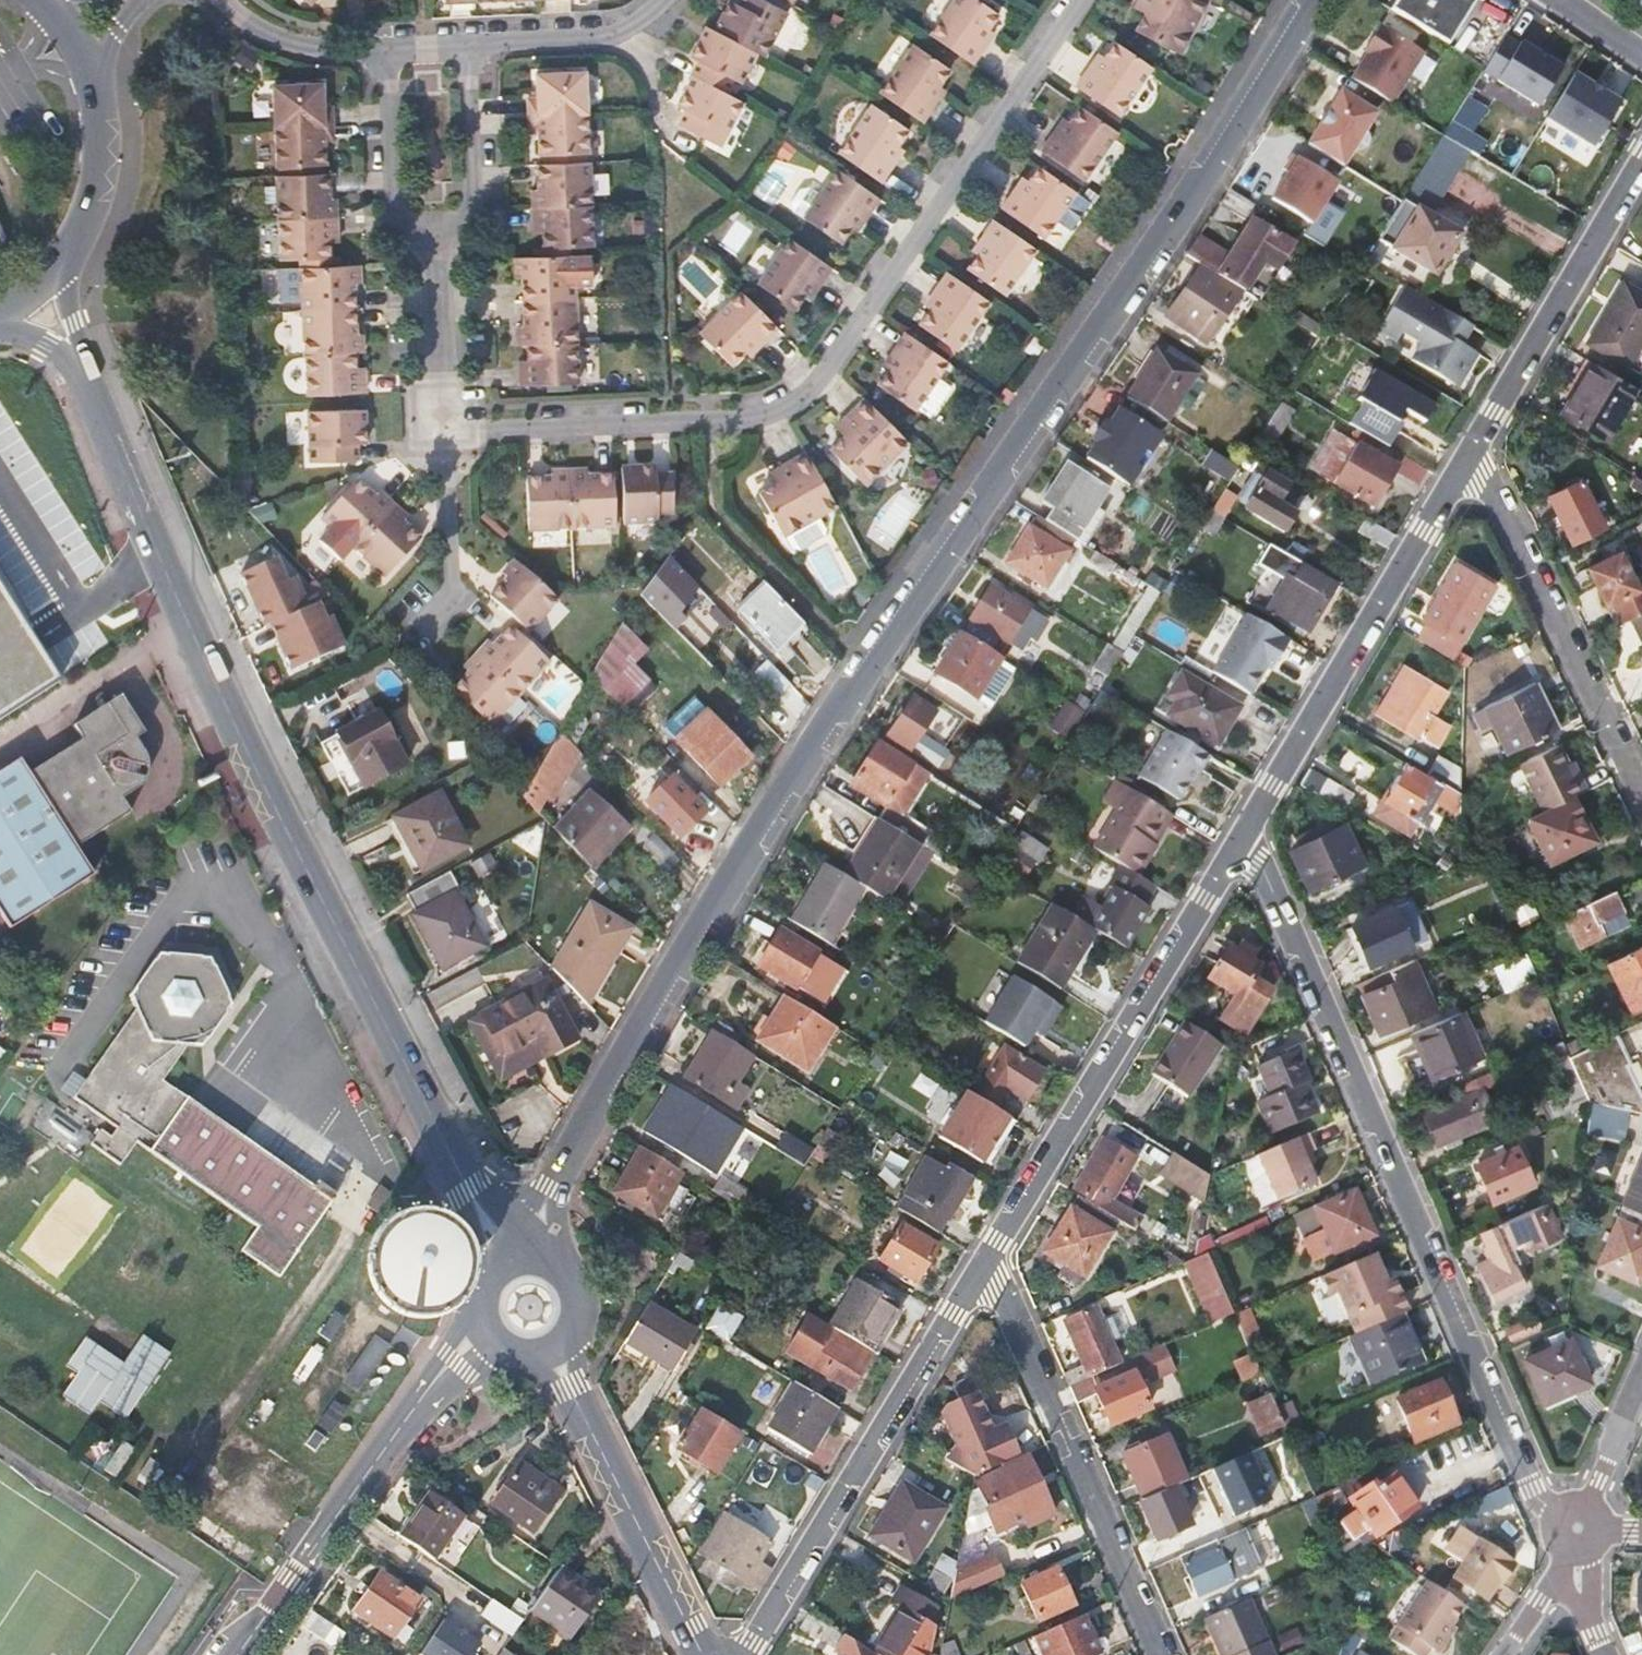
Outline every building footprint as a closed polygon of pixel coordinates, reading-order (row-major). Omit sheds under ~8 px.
[(708,29),(750,51),(758,55),(781,10),(762,0),(735,0),(734,2),(729,0),(723,0),(708,29)] [(925,35),(968,65),(977,52),(971,48),(983,31),(993,16),(969,0),(950,0),(925,35)] [(1138,0),(1130,0),(1127,6),(1138,12),(1143,3),(1138,0)] [(1143,3),(1138,12),(1128,30),(1167,50),(1194,0),(1138,0),(1143,3)] [(1391,8),(1450,43),(1476,0),(1396,0),(1391,8)] [(1369,51),(1353,78),(1393,102),(1413,69),(1424,51),(1380,24),(1370,42),(1373,44),(1369,51)] [(691,59),(684,73),(688,75),(718,91),(726,76),(734,80),(750,51),(708,29),(701,25),(685,55),(691,59)] [(971,48),(977,52),(988,34),(983,31),(971,48)] [(1484,70),(1541,104),(1561,69),(1565,63),(1547,52),(1545,56),(1519,41),(1518,43),(1504,35),(1484,70)] [(1146,66),(1110,41),(1098,59),(1085,77),(1080,74),(1070,88),(1113,116),(1146,66)] [(1365,49),(1369,51),(1373,44),(1370,42),(1365,49)] [(909,48),(876,94),(919,123),(927,111),(921,107),(934,88),(945,72),(909,48)] [(1424,51),(1413,69),(1425,77),(1437,58),(1424,51)] [(1085,77),(1098,59),(1092,56),(1080,74),(1085,77)] [(522,95),(523,113),(579,110),(577,70),(529,72),(530,95),(522,95)] [(1547,118),(1594,146),(1621,101),(1574,73),(1547,118)] [(718,91),(688,75),(673,103),(683,109),(675,123),(715,145),(738,101),(718,91)] [(266,125),(322,122),(321,107),(313,107),(312,83),(264,85),(266,125)] [(921,107),(927,111),(940,92),(934,88),(921,107)] [(1342,166),(1353,148),(1354,148),(1355,149),(1356,149),(1357,149),(1358,149),(1359,149),(1360,149),(1360,148),(1361,148),(1362,148),(1363,147),(1364,147),(1365,146),(1366,145),(1366,144),(1367,143),(1367,142),(1367,141),(1368,141),(1368,140),(1368,139),(1368,138),(1368,137),(1368,136),(1367,136),(1367,135),(1367,134),(1366,133),(1366,132),(1365,131),(1364,130),(1375,112),(1340,91),(1307,145),(1342,166)] [(1077,181),(1112,131),(1075,106),(1062,125),(1049,144),(1044,140),(1036,153),(1077,181)] [(875,184),(885,170),(879,166),(892,148),(903,132),(868,107),(833,154),(875,184)] [(579,110),(523,113),(523,128),(532,128),(533,153),(537,152),(577,151),(581,151),(579,110)] [(323,140),(322,122),(266,125),(268,165),(271,165),(311,163),(315,163),(314,140),(323,140)] [(1049,144),(1062,125),(1057,122),(1044,140),(1049,144)] [(1403,199),(1434,217),(1474,151),(1444,133),(1403,199)] [(879,166),(885,170),(897,152),(892,148),(879,166)] [(577,151),(537,152),(537,162),(577,160),(577,151)] [(1272,200),(1312,224),(1337,182),(1293,155),(1284,170),(1292,175),(1285,185),(1280,186),(1272,200)] [(773,204),(796,170),(778,158),(755,192),(773,204)] [(537,162),(533,162),(535,188),(527,188),(528,206),(584,203),(583,159),(577,160),(537,162)] [(312,172),(311,163),(271,165),(271,174),(312,172)] [(1085,202),(1034,167),(1022,185),(1010,200),(1006,197),(997,210),(1038,237),(1051,219),(1066,229),(1085,202)] [(864,214),(874,199),(833,170),(797,219),(833,245),(846,228),(858,210),(864,214)] [(318,198),(318,172),(312,172),(271,174),(268,175),(270,219),(326,216),(325,198),(318,198)] [(1017,181),(1006,197),(1010,200),(1022,185),(1017,181)] [(1403,199),(1379,238),(1428,269),(1453,228),(1434,217),(1403,199)] [(584,203),(528,206),(529,222),(537,222),(538,230),(538,245),(542,245),(580,243),(586,243),(584,203)] [(851,232),(864,214),(858,210),(846,228),(851,232)] [(327,232),(326,216),(270,219),(272,258),(274,258),(317,257),(319,257),(318,240),(318,233),(327,232)] [(737,253),(753,227),(738,218),(722,243),(737,253)] [(1240,289),(1244,291),(1262,262),(1275,270),(1291,245),(1251,219),(1228,255),(1197,236),(1184,255),(1199,264),(1240,289)] [(1030,249),(989,221),(978,237),(984,241),(972,256),(962,270),(997,295),(1030,249)] [(529,230),(538,230),(537,222),(529,222),(529,230)] [(327,240),(327,232),(318,233),(318,240),(327,240)] [(984,241),(978,237),(967,252),(972,256),(984,241)] [(826,267),(784,238),(752,285),(788,310),(798,295),(810,278),(815,282),(826,267)] [(542,245),(542,255),(567,254),(581,253),(580,243),(542,245)] [(518,300),(569,297),(567,254),(542,255),(509,257),(509,275),(516,275),(518,300)] [(274,258),(274,267),(290,266),(317,265),(317,257),(274,258)] [(350,282),(349,263),(317,265),(290,266),(292,311),(345,308),(343,283),(350,282)] [(1240,289),(1199,264),(1167,317),(1208,342),(1240,289)] [(950,352),(985,303),(942,273),(932,288),(938,292),(924,311),(912,326),(950,352)] [(804,299),(815,282),(810,278),(798,295),(804,299)] [(1587,340),(1628,365),(1641,341),(1641,289),(1624,278),(1587,340)] [(1461,343),(1472,325),(1404,284),(1378,329),(1396,340),(1402,331),(1421,342),(1411,358),(1455,385),(1465,369),(1468,369),(1478,352),(1461,343)] [(938,292),(932,288),(918,307),(924,311),(938,292)] [(759,340),(772,328),(736,292),(694,335),(725,365),(739,351),(755,336),(759,340)] [(512,326),(512,344),(521,343),(570,341),(571,341),(569,297),(518,300),(520,326),(512,326)] [(1304,307),(1295,322),(1319,336),(1326,324),(1327,322),(1304,307)] [(345,308),(292,311),(294,354),(296,354),(344,352),(352,351),(352,334),(346,334),(345,308)] [(942,362),(901,333),(890,349),(896,353),(883,371),(872,387),(907,412),(942,362)] [(743,356),(759,340),(755,336),(739,351),(743,356)] [(571,383),(570,341),(521,343),(521,360),(521,369),(514,369),(515,384),(571,383)] [(877,367),(883,371),(896,353),(890,349),(877,367)] [(1156,349),(1125,397),(1167,422),(1197,374),(1156,349)] [(344,352),(296,354),(298,395),(354,393),(354,376),(346,376),(345,368),(344,352)] [(1593,359),(1562,410),(1607,437),(1638,386),(1593,359)] [(1434,400),(1374,365),(1355,397),(1360,400),(1347,421),(1387,445),(1401,421),(1396,419),(1403,407),(1423,418),(1434,400)] [(346,376),(354,376),(353,368),(345,368),(346,376)] [(902,443),(859,400),(837,422),(845,430),(839,437),(824,452),(860,485),(902,443)] [(356,442),(354,409),(299,412),(301,460),(346,458),(345,443),(356,442)] [(1083,457),(1119,481),(1129,465),(1134,469),(1145,452),(1140,449),(1150,433),(1116,409),(1105,425),(1094,442),(1083,457)] [(1094,442),(1105,425),(1099,421),(1088,438),(1094,442)] [(845,430),(837,422),(831,429),(839,437),(845,430)] [(1396,469),(1331,430),(1310,467),(1375,505),(1396,469)] [(1210,448),(1201,461),(1230,479),(1231,477),(1239,465),(1210,448)] [(830,505),(800,453),(774,467),(780,477),(771,482),(754,492),(779,534),(781,533),(788,545),(795,547),(818,534),(820,527),(813,514),(830,505)] [(1050,504),(1043,518),(1076,538),(1085,543),(1105,511),(1096,505),(1107,487),(1066,461),(1042,499),(1050,504)] [(780,477),(774,467),(765,472),(771,482),(780,477)] [(613,470),(616,526),(650,524),(650,516),(666,515),(662,476),(648,477),(647,469),(613,470)] [(1244,508),(1284,532),(1295,513),(1275,501),(1285,483),(1265,471),(1264,474),(1257,470),(1253,471),(1237,498),(1238,502),(1245,506),(1244,508)] [(520,531),(564,530),(561,472),(545,472),(543,472),(543,480),(518,481),(520,531)] [(561,472),(564,530),(607,528),(605,476),(579,478),(579,472),(561,472)] [(1549,495),(1572,543),(1604,527),(1581,480),(1549,495)] [(313,519),(345,548),(384,505),(371,493),(367,497),(348,481),(313,519)] [(903,489),(870,532),(889,546),(921,502),(903,489)] [(384,505),(345,548),(377,576),(412,537),(394,522),(398,517),(384,505)] [(1027,524),(1004,562),(1045,586),(1076,538),(1043,518),(1037,514),(1030,526),(1027,524)] [(1586,566),(1605,604),(1638,589),(1620,550),(1586,566)] [(266,557),(232,572),(255,626),(260,623),(281,670),(333,648),(320,617),(315,619),(308,603),(298,607),(285,577),(277,581),(266,557)] [(690,588),(661,558),(640,587),(634,596),(673,637),(682,625),(671,615),(690,588)] [(482,596),(520,631),(549,600),(506,561),(495,574),(500,578),(482,596)] [(1494,584),(1456,562),(1421,620),(1427,624),(1418,638),(1451,658),(1494,584)] [(1287,575),(1268,607),(1307,630),(1336,582),(1306,564),(1296,581),(1287,575)] [(1150,583),(1112,643),(1124,650),(1137,630),(1161,590),(1150,583)] [(1044,618),(987,584),(967,617),(970,619),(961,633),(997,655),(999,651),(1004,654),(1010,644),(1017,648),(1025,635),(1032,639),(1044,618)] [(795,625),(760,587),(732,614),(768,652),(795,625)] [(57,681),(34,646),(0,594),(0,718),(57,681)] [(724,623),(709,608),(703,613),(718,629),(724,623)] [(1289,637),(1246,612),(1212,670),(1249,691),(1271,655),(1277,659),(1289,637)] [(1641,640),(1641,612),(1631,618),(1641,640)] [(776,660),(803,633),(795,625),(768,652),(776,660)] [(469,655),(513,694),(542,663),(502,628),(486,647),(481,643),(469,655)] [(959,632),(933,673),(974,698),(999,656),(997,655),(961,633),(959,632)] [(1109,641),(1094,666),(1096,667),(1109,675),(1124,650),(1112,643),(1109,641)] [(483,726),(513,694),(469,655),(457,668),(462,673),(444,691),(483,726)] [(627,697),(641,683),(618,660),(604,674),(627,697)] [(1447,690),(1403,663),(1393,679),(1398,684),(1379,717),(1403,732),(1405,727),(1434,743),(1446,726),(1431,715),(1447,690)] [(1229,700),(1171,665),(1157,688),(1167,694),(1157,709),(1206,738),(1229,700)] [(1109,675),(1096,667),(1087,681),(1100,689),(1109,675)] [(781,714),(796,699),(767,668),(751,683),(781,714)] [(1506,756),(1557,732),(1535,686),(1484,711),(1506,756)] [(0,769),(0,918),(6,928),(89,875),(71,847),(126,812),(116,798),(131,789),(121,776),(124,760),(139,751),(131,738),(139,732),(115,695),(69,726),(78,739),(24,775),(15,760),(0,769)] [(914,697),(889,733),(909,747),(934,710),(914,697)] [(397,763),(371,711),(312,740),(338,791),(397,763)] [(746,758),(702,713),(670,744),(714,789),(746,758)] [(1167,730),(1138,776),(1177,798),(1187,781),(1194,769),(1199,772),(1209,755),(1167,730)] [(567,745),(554,731),(516,800),(529,814),(533,807),(529,803),(537,791),(539,794),(557,766),(556,764),(567,745)] [(915,751),(937,764),(945,749),(923,736),(915,751)] [(877,739),(850,784),(885,805),(878,816),(926,846),(936,829),(907,812),(932,773),(877,739)] [(1572,798),(1587,791),(1579,774),(1574,776),(1559,745),(1520,764),(1543,812),(1572,798)] [(1440,753),(1427,773),(1460,793),(1461,766),(1440,753)] [(1427,773),(1406,760),(1385,796),(1383,795),(1375,808),(1402,824),(1409,813),(1418,818),(1432,795),(1459,810),(1460,793),(1427,773)] [(1297,784),(1341,810),(1352,794),(1307,768),(1297,784)] [(1194,769),(1187,781),(1192,784),(1199,772),(1194,769)] [(1114,779),(1101,800),(1114,808),(1127,786),(1114,779)] [(699,815),(666,781),(641,806),(674,840),(699,815)] [(1114,808),(1092,846),(1121,863),(1139,874),(1151,853),(1149,852),(1155,843),(1150,840),(1168,811),(1127,786),(1114,808)] [(458,845),(431,791),(384,815),(395,838),(399,836),(413,866),(458,845)] [(1593,844),(1572,798),(1543,812),(1528,819),(1550,864),(1593,844)] [(1409,813),(1402,824),(1411,830),(1418,818),(1409,813)] [(1307,887),(1363,862),(1346,825),(1290,849),(1307,887)] [(1047,847),(1019,831),(1010,846),(1013,847),(1005,861),(1027,874),(1035,860),(1038,862),(1047,847)] [(619,833),(581,869),(615,903),(651,867),(619,833)] [(871,834),(846,875),(863,886),(886,900),(912,861),(871,834)] [(825,862),(792,918),(828,942),(863,886),(846,875),(825,862)] [(1154,883),(1139,874),(1121,863),(1108,884),(1097,903),(1084,895),(1073,915),(1092,926),(1096,929),(1124,946),(1147,908),(1141,905),(1154,883)] [(447,889),(438,870),(394,891),(403,910),(399,912),(426,967),(468,947),(441,892),(447,889)] [(1563,915),(1578,948),(1619,930),(1614,917),(1622,913),(1613,892),(1563,915)] [(1535,916),(1525,896),(1511,903),(1520,923),(1535,916)] [(1053,903),(1018,961),(1062,988),(1096,929),(1092,926),(1073,915),(1053,903)] [(578,1005),(623,932),(585,908),(545,971),(578,1005)] [(1368,964),(1412,945),(1395,908),(1351,928),(1368,964)] [(817,951),(780,927),(757,962),(794,986),(817,951)] [(1517,939),(1534,978),(1559,967),(1543,928),(1517,939)] [(1250,1026),(1275,982),(1247,966),(1252,956),(1238,948),(1234,956),(1226,951),(1207,983),(1233,998),(1225,1012),(1250,1026)] [(133,1009),(69,1098),(114,1128),(108,1136),(98,1129),(87,1146),(117,1167),(134,1144),(254,1227),(237,1251),(275,1278),(330,1201),(160,1081),(184,1046),(200,1048),(232,1004),(207,956),(155,952),(125,996),(133,1009)] [(1359,982),(1380,1031),(1387,1029),(1401,1023),(1436,1008),(1415,959),(1359,982)] [(1470,989),(1477,1005),(1532,982),(1525,965),(1470,989)] [(1640,1028),(1641,1027),(1641,965),(1615,978),(1640,1028)] [(1011,976),(983,1021),(1022,1045),(1039,1019),(1048,1024),(1060,1006),(1011,976)] [(533,1058),(566,1042),(537,982),(459,1020),(488,1080),(524,1062),(516,1044),(524,1039),(533,1058)] [(784,993),(756,1037),(807,1069),(835,1025),(784,993)] [(1423,1049),(1436,1078),(1482,1059),(1462,1011),(1411,1033),(1418,1051),(1423,1049)] [(1185,1023),(1166,1053),(1168,1056),(1155,1078),(1188,1097),(1220,1044),(1185,1023)] [(1401,1023),(1387,1029),(1389,1034),(1403,1028),(1401,1023)] [(714,1028),(685,1075),(736,1105),(747,1088),(737,1081),(754,1053),(714,1028)] [(516,1044),(524,1062),(533,1058),(524,1039),(516,1044)] [(1549,1102),(1556,1116),(1588,1103),(1575,1072),(1563,1043),(1556,1046),(1575,1092),(1549,1102)] [(8,1050),(0,1044),(0,1061),(8,1050)] [(1004,1046),(982,1081),(974,1077),(966,1090),(996,1108),(1005,1094),(999,1090),(1003,1083),(1026,1098),(1044,1070),(1004,1046)] [(1588,1103),(1606,1106),(1641,1114),(1641,1095),(1635,1081),(1640,1078),(1625,1048),(1575,1072),(1588,1103)] [(1271,1137),(1316,1118),(1303,1086),(1308,1084),(1294,1053),(1257,1069),(1270,1098),(1257,1104),(1271,1137)] [(1466,1096),(1424,1114),(1438,1146),(1451,1141),(1460,1137),(1496,1121),(1482,1090),(1480,1091),(1474,1080),(1462,1085),(1466,1096)] [(675,1084),(645,1129),(685,1155),(714,1109),(675,1084)] [(966,1090),(941,1132),(983,1158),(1010,1116),(996,1108),(966,1090)] [(1606,1106),(1588,1103),(1584,1140),(1595,1141),(1598,1116),(1603,1117),(1606,1106)] [(828,1127),(814,1150),(811,1155),(821,1161),(838,1134),(828,1127)] [(774,1148),(804,1167),(811,1155),(814,1150),(785,1131),(774,1148)] [(1258,1155),(1278,1202),(1315,1187),(1304,1159),(1315,1154),(1308,1134),(1258,1155)] [(1451,1141),(1453,1146),(1462,1143),(1460,1137),(1451,1141)] [(1110,1203),(1137,1160),(1106,1141),(1077,1188),(1089,1196),(1085,1202),(1093,1206),(1120,1224),(1134,1233),(1141,1222),(1110,1203)] [(640,1143),(611,1189),(654,1215),(662,1203),(672,1209),(684,1190),(675,1184),(683,1171),(640,1143)] [(1492,1199),(1533,1182),(1518,1147),(1477,1164),(1492,1199)] [(1641,1211),(1641,1150),(1619,1201),(1641,1211)] [(1172,1154),(1159,1176),(1204,1203),(1209,1176),(1172,1154)] [(693,1177),(721,1195),(730,1181),(703,1163),(693,1177)] [(929,1164),(901,1210),(939,1234),(970,1179),(949,1167),(944,1173),(929,1164)] [(1292,1216),(1313,1265),(1376,1238),(1355,1189),(1292,1216)] [(1480,1231),(1487,1249),(1487,1254),(1476,1259),(1480,1266),(1478,1267),(1492,1298),(1523,1285),(1516,1266),(1522,1264),(1517,1252),(1530,1247),(1532,1252),(1563,1239),(1564,1237),(1550,1202),(1480,1231)] [(1083,1279),(1112,1234),(1071,1209),(1043,1255),(1083,1279)] [(1597,1267),(1638,1286),(1641,1277),(1641,1216),(1624,1209),(1597,1267)] [(901,1222),(878,1258),(915,1281),(937,1244),(901,1222)] [(455,1255),(450,1245),(441,1236),(431,1230),(419,1228),(407,1229),(396,1234),(387,1243),(381,1253),(379,1265),(381,1277),(386,1288),(391,1294),(388,1299),(394,1303),(397,1298),(405,1303),(417,1305),(429,1303),(440,1298),(448,1290),(454,1279),(456,1268),(455,1255)] [(1184,1264),(1212,1324),(1234,1315),(1207,1253),(1193,1260),(1184,1264)] [(1337,1289),(1356,1334),(1403,1314),(1408,1312),(1394,1277),(1385,1281),(1373,1255),(1319,1278),(1326,1293),(1337,1289)] [(858,1277),(830,1324),(874,1351),(901,1304),(858,1277)] [(734,1307),(721,1300),(705,1326),(718,1333),(727,1339),(734,1327),(725,1321),(734,1307)] [(648,1301),(625,1340),(673,1369),(696,1329),(648,1301)] [(1063,1320),(1078,1357),(1081,1356),(1085,1363),(1063,1373),(1069,1386),(1121,1363),(1096,1306),(1063,1320)] [(1348,1338),(1369,1386),(1417,1365),(1406,1339),(1414,1336),(1403,1314),(1356,1334),(1348,1338)] [(1212,1324),(1164,1345),(1170,1357),(1171,1360),(1242,1331),(1234,1315),(1212,1324)] [(1511,1344),(1512,1343),(1536,1333),(1544,1330),(1538,1315),(1505,1328),(1511,1344)] [(874,1351),(830,1324),(807,1362),(796,1382),(837,1407),(840,1408),(851,1389),(874,1351)] [(122,1364),(85,1338),(65,1366),(76,1374),(61,1397),(89,1415),(98,1402),(126,1420),(170,1355),(142,1336),(122,1364)] [(356,1391),(387,1345),(375,1337),(344,1382),(356,1391)] [(1588,1382),(1571,1339),(1525,1358),(1543,1401),(1588,1382)] [(1069,1386),(1075,1399),(1094,1392),(1109,1424),(1150,1406),(1135,1372),(1170,1357),(1164,1345),(1121,1363),(1069,1386)] [(1243,1362),(1251,1380),(1261,1375),(1253,1357),(1243,1362)] [(1002,1463),(1015,1457),(1001,1425),(993,1429),(971,1379),(955,1385),(961,1398),(959,1399),(962,1405),(943,1413),(956,1445),(947,1460),(974,1475),(1002,1463)] [(795,1381),(768,1427),(808,1452),(837,1407),(796,1382),(795,1381)] [(1457,1425),(1439,1384),(1396,1402),(1413,1443),(1457,1425)] [(1247,1405),(1260,1435),(1283,1424),(1270,1396),(1247,1405)] [(330,1434),(347,1410),(334,1401),(318,1425),(330,1434)] [(738,1435),(698,1411),(674,1448),(714,1474),(738,1435)] [(1124,1454),(1143,1500),(1167,1489),(1187,1480),(1167,1436),(1124,1454)] [(1004,1470),(981,1480),(991,1504),(986,1506),(990,1515),(995,1513),(1002,1528),(1026,1518),(1030,1530),(1055,1519),(1027,1452),(1015,1457),(1002,1463),(1004,1470)] [(518,1462),(491,1502),(533,1530),(559,1490),(518,1462)] [(1145,1504),(1160,1538),(1185,1527),(1184,1524),(1189,1523),(1182,1507),(1178,1509),(1173,1497),(1193,1489),(1199,1504),(1223,1496),(1211,1470),(1187,1480),(1167,1489),(1170,1494),(1145,1504)] [(1364,1543),(1413,1509),(1391,1476),(1374,1490),(1370,1485),(1349,1501),(1357,1512),(1346,1521),(1339,1527),(1345,1535),(1351,1544),(1360,1537),(1364,1543)] [(903,1483),(871,1535),(913,1561),(945,1509),(903,1483)] [(1346,1521),(1335,1501),(1341,1498),(1336,1488),(1315,1498),(1335,1542),(1345,1535),(1339,1527),(1346,1521)] [(431,1492),(402,1536),(433,1557),(464,1515),(431,1492)] [(724,1511),(701,1550),(761,1586),(770,1572),(772,1568),(761,1561),(773,1540),(724,1511)] [(1225,1536),(1229,1544),(1231,1548),(1269,1532),(1263,1520),(1225,1536)] [(1176,1541),(1183,1554),(1214,1541),(1208,1526),(1176,1541)] [(1513,1547),(1487,1530),(1479,1540),(1450,1583),(1460,1592),(1463,1586),(1486,1600),(1512,1562),(1513,1547)] [(1225,1536),(1216,1540),(1220,1547),(1229,1544),(1225,1536)] [(1181,1555),(1198,1595),(1233,1579),(1231,1575),(1236,1573),(1232,1562),(1227,1564),(1220,1547),(1216,1540),(1214,1541),(1183,1554),(1181,1555)] [(956,1571),(951,1598),(1007,1574),(999,1553),(956,1571)] [(548,1557),(537,1575),(548,1583),(560,1566),(548,1557)] [(548,1583),(530,1610),(569,1636),(592,1602),(580,1594),(587,1584),(560,1566),(548,1583)] [(1072,1604),(1057,1569),(1022,1584),(1037,1620),(1072,1604)] [(380,1572),(354,1608),(392,1635),(418,1599),(380,1572)] [(1388,1639),(1412,1654),(1426,1654),(1429,1651),(1444,1649),(1444,1634),(1463,1606),(1427,1582),(1388,1639)] [(874,1654),(876,1654),(928,1654),(931,1628),(926,1625),(937,1607),(903,1586),(892,1604),(901,1609),(874,1654)] [(1220,1654),(1272,1654),(1247,1599),(1204,1618),(1220,1654)] [(499,1607),(506,1624),(516,1631),(524,1619),(502,1604),(499,1607)] [(298,1624),(322,1640),(332,1648),(342,1633),(308,1609),(298,1624)] [(1042,1654),(1099,1654),(1100,1654),(1082,1614),(1033,1635),(1042,1654)] [(482,1637),(442,1617),(422,1654),(473,1654),(482,1637)] [(1345,1630),(1342,1643),(1358,1653),(1365,1643),(1345,1630)] [(874,1654),(860,1645),(842,1634),(833,1648),(836,1654),(876,1654),(874,1654)] [(311,1654),(331,1654),(335,1649),(332,1648),(322,1640),(311,1654)]
